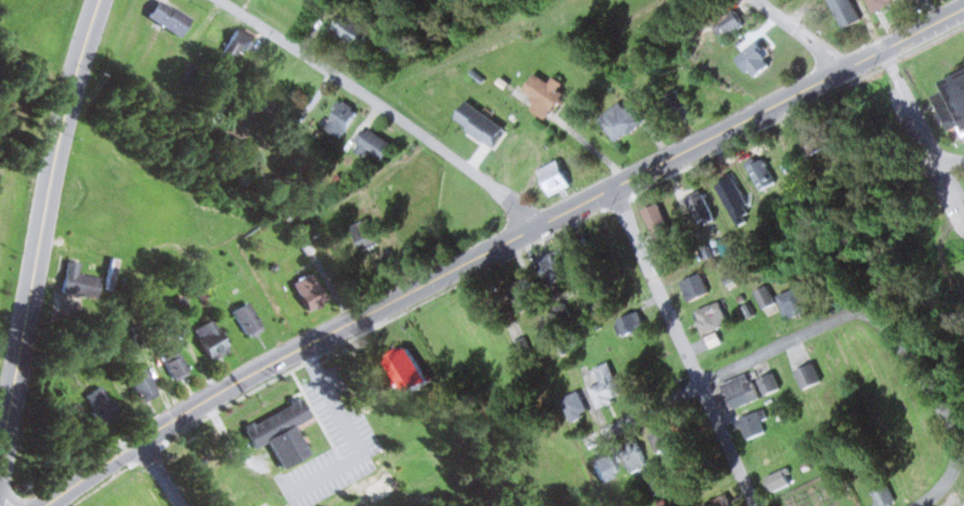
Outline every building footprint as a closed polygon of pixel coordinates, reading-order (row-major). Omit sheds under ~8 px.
[(194,20),(165,0),(161,0),(150,15),(182,37),(194,20)] [(865,19),(855,0),(831,0),(847,28),(865,19)] [(901,0),(870,0),(877,13),(901,0)] [(748,22),(737,9),(718,25),(729,38),(748,22)] [(363,49),(376,32),(347,10),(334,27),(363,49)] [(244,45),(252,49),(259,37),(238,26),(222,56),(234,63),(244,45)] [(554,83),(539,74),(528,94),(538,100),(533,109),(552,120),(568,93),(564,91),(569,83),(558,76),(554,83)] [(940,97),(957,134),(963,131),(963,101),(959,89),(940,97)] [(603,122),(624,142),(648,116),(627,96),(603,122)] [(348,138),(363,109),(344,99),(329,129),(348,138)] [(458,118),(495,148),(509,131),(472,100),(458,118)] [(802,135),(815,157),(837,144),(824,122),(802,135)] [(359,147),(385,166),(399,145),(374,127),(359,147)] [(763,192),(781,185),(768,155),(750,163),(763,192)] [(541,170),(554,196),(577,185),(564,159),(541,170)] [(737,176),(719,185),(740,226),(758,218),(737,176)] [(719,218),(705,189),(687,197),(701,226),(719,218)] [(650,207),(658,245),(675,241),(667,203),(650,207)] [(382,244),(372,217),(352,225),(362,251),(382,244)] [(570,277),(570,253),(550,253),(550,277),(570,277)] [(82,273),(84,261),(69,258),(64,293),(100,299),(104,276),(82,273)] [(295,283),(313,312),(331,300),(313,271),(295,283)] [(692,300),(713,294),(706,273),(685,279),(692,300)] [(526,310),(549,299),(537,274),(514,285),(526,310)] [(757,291),(766,309),(779,303),(771,285),(757,291)] [(781,294),(789,319),(812,311),(804,287),(781,294)] [(707,335),(733,323),(723,300),(697,312),(707,335)] [(267,329),(252,301),(234,310),(249,339),(267,329)] [(643,311),(617,321),(624,340),(650,330),(643,311)] [(197,328),(211,361),(233,350),(219,318),(197,328)] [(516,343),(521,356),(533,350),(528,337),(516,343)] [(387,357),(404,391),(430,378),(413,344),(387,357)] [(161,355),(178,382),(193,372),(176,345),(161,355)] [(602,408),(627,398),(613,361),(598,366),(604,382),(594,387),(602,408)] [(826,381),(816,362),(797,372),(806,391),(826,381)] [(143,402),(161,392),(147,367),(129,377),(143,402)] [(724,385),(736,410),(765,397),(753,372),(724,385)] [(785,389),(778,372),(762,379),(769,396),(785,389)] [(86,395),(101,421),(122,409),(108,383),(86,395)] [(593,413),(583,391),(564,399),(575,422),(593,413)] [(313,456),(298,425),(313,418),(304,399),(245,427),(255,449),(272,441),(285,469),(313,456)] [(769,434),(762,412),(741,418),(748,440),(769,434)] [(683,455),(674,426),(654,432),(664,462),(683,455)] [(624,451),(636,473),(655,463),(643,441),(624,451)] [(605,482),(623,473),(613,453),(595,462),(605,482)] [(768,477),(775,492),(795,484),(789,468),(768,477)] [(890,485),(874,492),(880,505),(888,505),(898,502),(890,485)]
